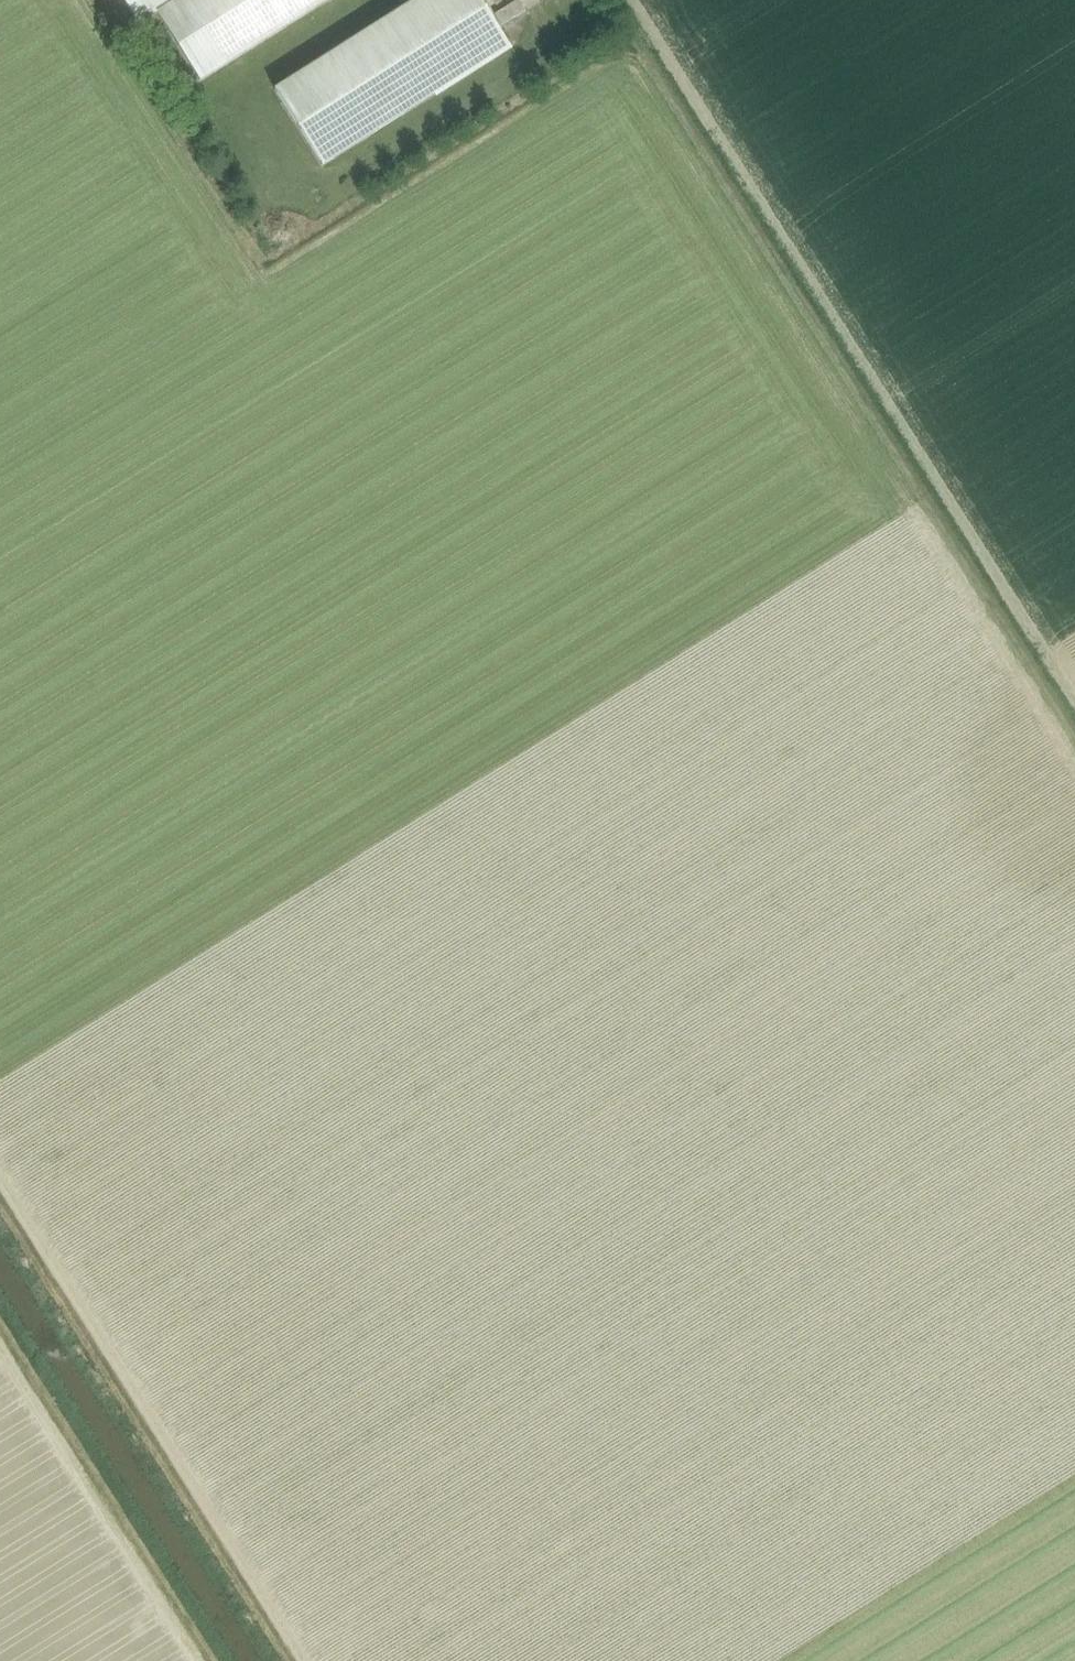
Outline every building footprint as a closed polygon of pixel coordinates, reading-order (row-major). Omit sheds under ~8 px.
[(138,25),(157,13),(200,81),(328,0),(122,0),(138,25)] [(322,165),(509,46),(480,0),(415,0),(274,90),(322,165)] [(508,23),(525,10),(518,0),(501,0),(494,5),(508,23)]
